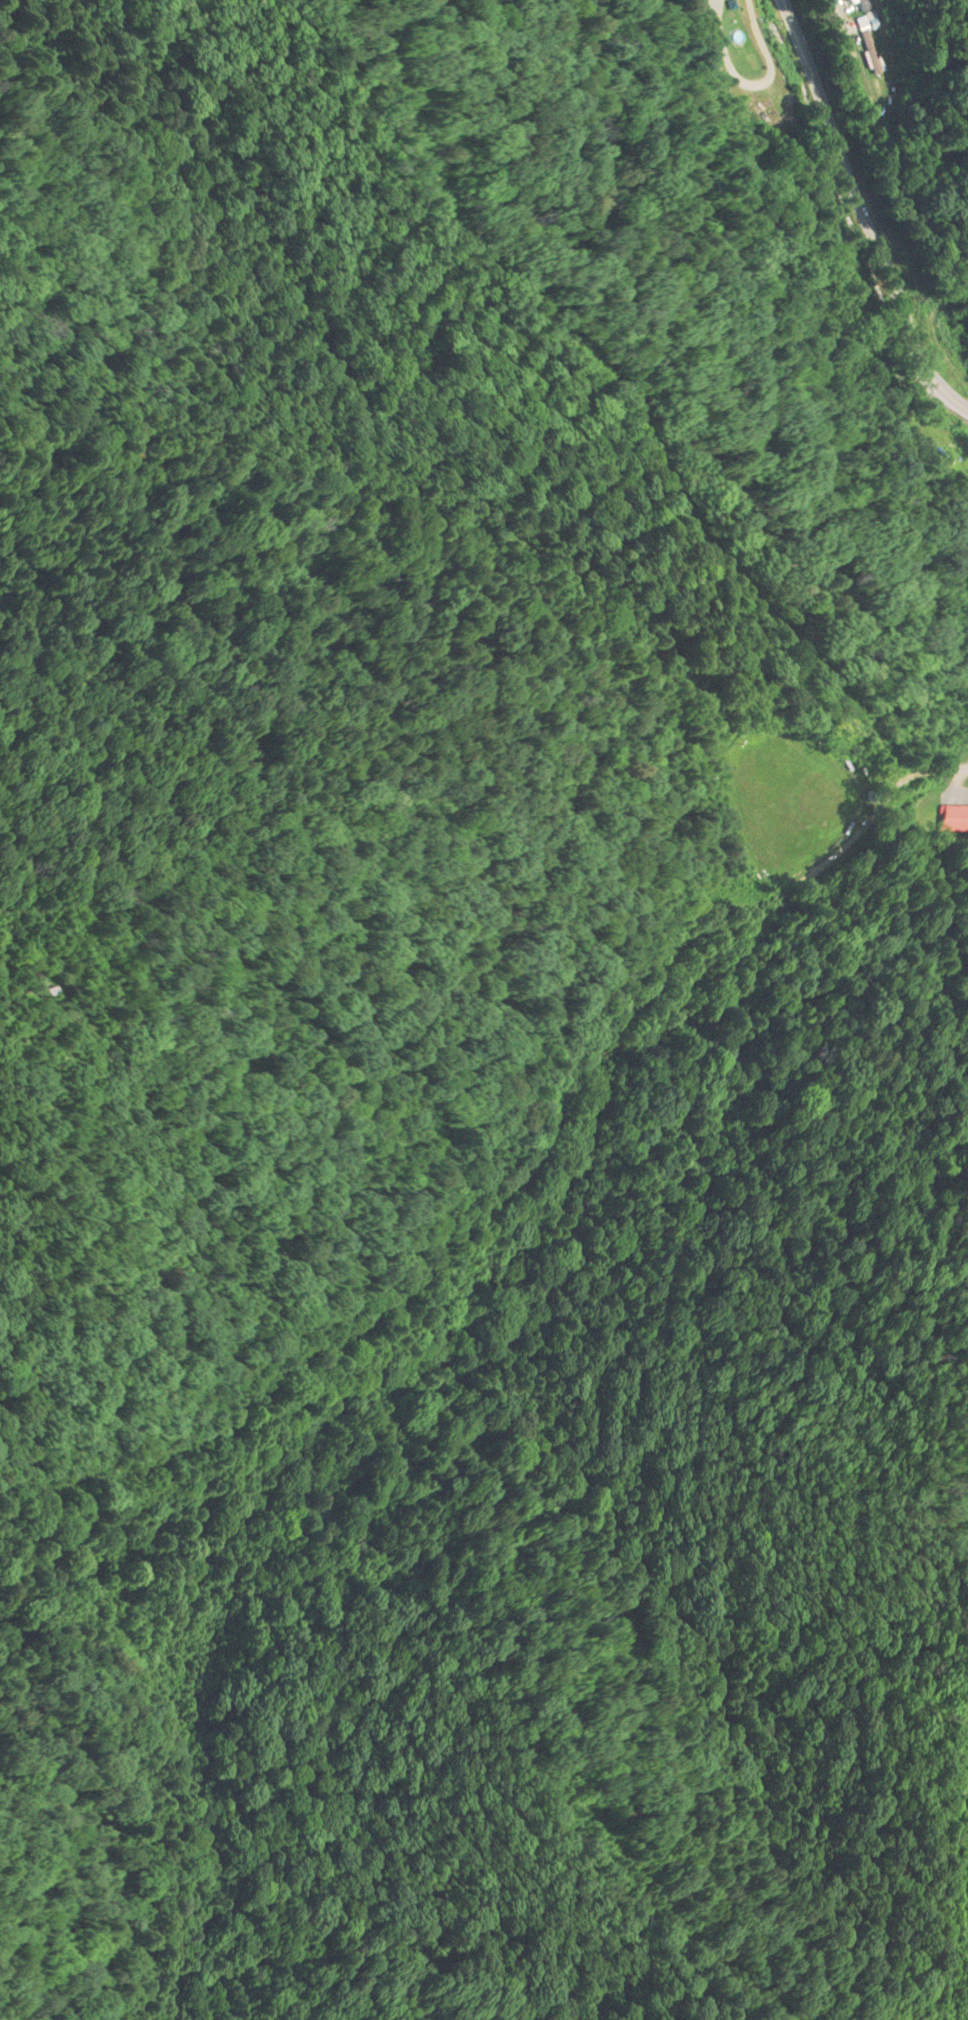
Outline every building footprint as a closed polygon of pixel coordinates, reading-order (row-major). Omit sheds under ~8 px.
[(869,0),(857,0),(863,14),(873,11),(869,0)] [(869,77),(884,74),(880,59),(875,60),(870,34),(860,36),(869,77)] [(940,807),(940,834),(967,834),(967,807),(940,807)]
